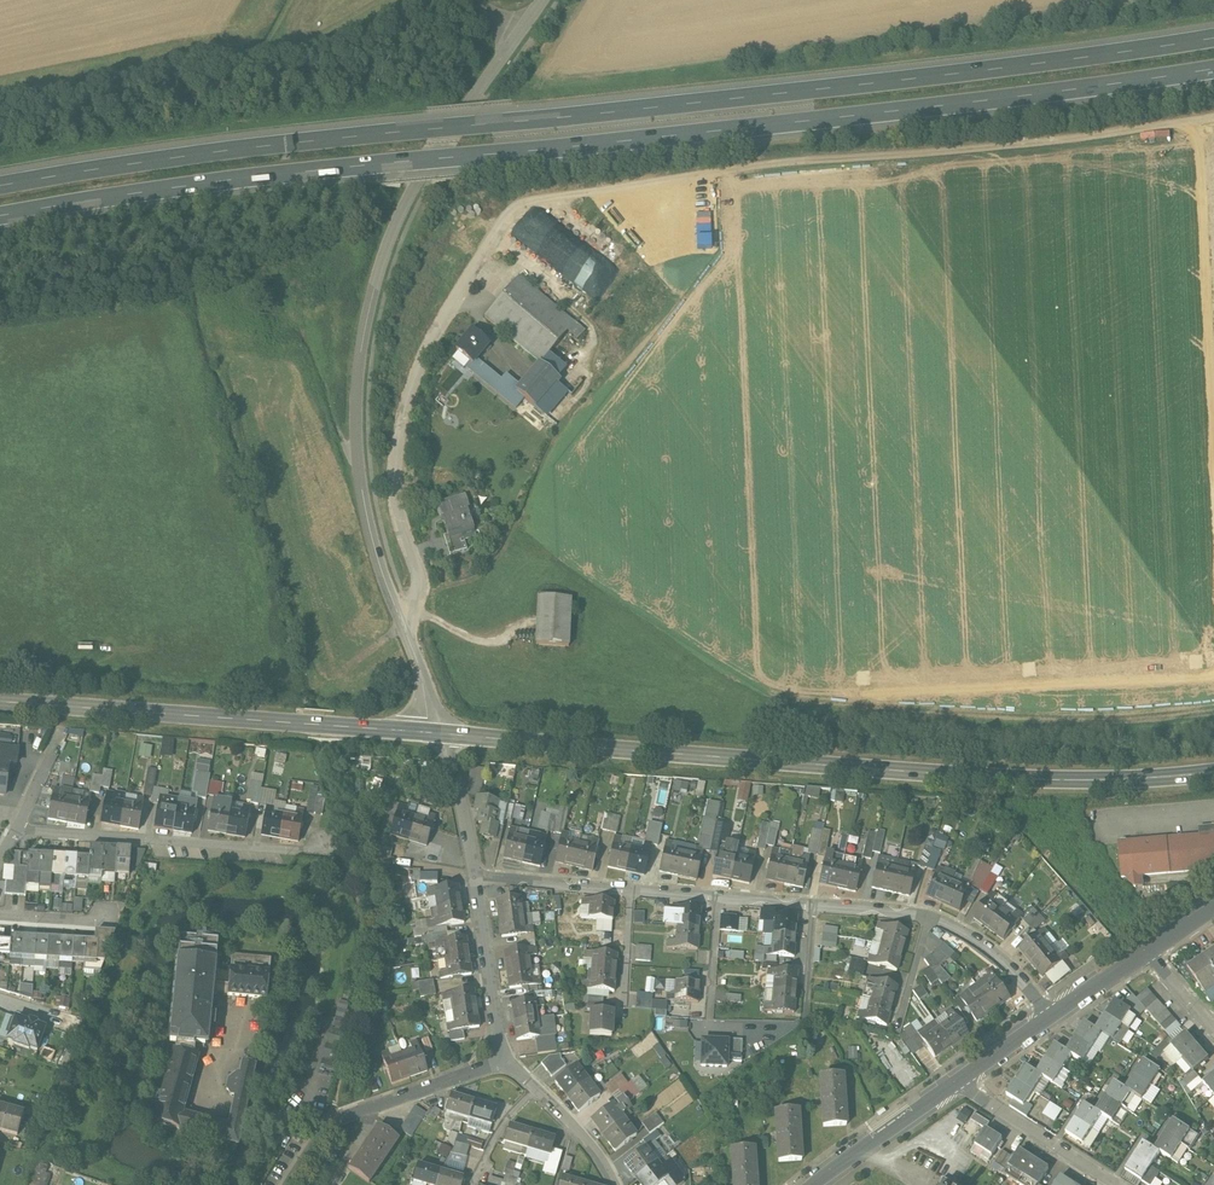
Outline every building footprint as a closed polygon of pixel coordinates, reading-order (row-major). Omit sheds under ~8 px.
[(575,323),(519,277),(484,319),(540,365),(548,355),(566,333),(575,323)] [(585,331),(575,322),(575,323),(566,333),(577,341),(585,331)] [(472,333),(455,353),(458,356),(469,365),(472,367),(476,362),(489,347),(472,333)] [(548,355),(540,365),(558,379),(565,369),(548,355)] [(524,401),(516,394),(521,388),(506,376),(501,382),(476,362),(472,367),(469,365),(465,370),(515,411),(524,401)] [(559,380),(558,379),(540,365),(521,388),(516,394),(524,401),(536,410),(557,384),(558,385),(561,382),(559,380)] [(558,385),(557,384),(536,410),(548,419),(569,393),(558,385)] [(442,399),(439,401),(439,403),(436,406),(444,412),(447,409),(450,405),(447,403),(444,401),(442,399)] [(466,501),(448,507),(448,510),(445,511),(444,510),(439,512),(442,521),(443,521),(445,526),(442,526),(443,527),(444,527),(447,539),(448,540),(460,536),(461,540),(463,539),(474,536),(470,522),(468,523),(465,514),(469,513),(466,501)] [(460,536),(448,540),(447,539),(444,540),(449,557),(467,552),(463,539),(461,540),(460,536)] [(570,600),(537,598),(536,622),(535,644),(568,646),(570,600)] [(175,755),(176,737),(163,737),(163,755),(175,755)] [(143,743),(141,755),(152,757),(154,745),(143,743)] [(7,762),(7,763),(16,764),(18,751),(0,748),(0,761),(7,762)] [(148,768),(144,796),(152,797),(154,788),(158,770),(148,768)] [(102,777),(100,787),(109,789),(113,772),(104,770),(102,777)] [(483,794),(483,770),(471,770),(470,794),(483,794)] [(196,774),(192,794),(197,795),(197,799),(206,801),(207,796),(209,782),(210,777),(196,774)] [(93,775),(90,793),(99,794),(100,787),(102,777),(93,775)] [(209,782),(207,796),(221,799),(224,785),(209,782)] [(688,784),(675,782),(673,793),(686,795),(688,784)] [(251,783),(247,801),(252,802),(252,804),(259,806),(262,785),(251,783)] [(705,784),(698,783),(695,797),(702,799),(705,784)] [(752,785),(740,783),(737,802),(747,804),(752,785)] [(168,792),(154,788),(152,797),(152,803),(160,804),(161,797),(167,798),(168,792)] [(61,790),(60,797),(53,796),(49,819),(67,822),(73,792),(61,790)] [(84,794),(73,792),(67,822),(85,826),(89,803),(82,801),(84,794)] [(144,799),(126,796),(124,804),(120,827),(138,830),(144,799)] [(167,798),(161,797),(160,804),(155,827),(174,831),(179,800),(167,798)] [(317,799),(314,813),(322,815),(325,800),(317,799)] [(124,804),(106,800),(102,823),(120,827),(124,804)] [(197,803),(179,800),(174,831),(192,834),(197,803)] [(233,802),(216,800),(214,808),(213,808),(208,831),(227,835),(232,804),(233,802)] [(495,804),(477,800),(474,811),(480,812),(478,824),(483,825),(481,838),(492,840),(495,827),(493,826),(495,815),(493,814),(495,804)] [(720,804),(708,802),(701,836),(704,837),(702,850),(709,852),(716,820),(720,804)] [(251,807),(232,804),(227,835),(245,838),(251,807)] [(393,830),(400,808),(391,805),(384,827),(393,830)] [(515,806),(507,805),(504,821),(512,823),(515,806)] [(407,810),(400,808),(393,830),(390,838),(409,844),(415,821),(419,808),(409,806),(407,810)] [(557,817),(556,821),(563,822),(566,808),(559,807),(557,817)] [(284,816),(266,812),(262,836),(280,839),(284,816)] [(611,816),(603,814),(599,830),(607,832),(611,816)] [(302,819),(284,816),(280,839),(298,842),(302,819)] [(557,817),(550,816),(547,830),(554,832),(556,821),(557,817)] [(618,818),(611,816),(607,832),(615,834),(618,818)] [(425,825),(415,821),(409,844),(426,849),(435,819),(428,817),(425,825)] [(663,821),(655,820),(652,833),(660,835),(663,821)] [(724,821),(716,820),(709,852),(717,854),(719,846),(726,847),(730,829),(723,827),(724,821)] [(770,824),(761,823),(756,848),(764,850),(765,845),(768,830),(770,824)] [(502,828),(495,827),(492,840),(491,842),(499,844),(502,828)] [(776,832),(768,830),(765,845),(773,846),(776,832)] [(822,830),(821,833),(818,849),(826,851),(830,832),(822,830)] [(514,838),(507,837),(502,860),(521,864),(527,833),(516,831),(514,838)] [(813,832),(808,854),(816,856),(818,849),(821,833),(813,832)] [(539,836),(527,833),(521,864),(539,868),(544,845),(537,843),(539,836)] [(1118,844),(1122,878),(1213,869),(1213,834),(1118,844)] [(873,844),(871,853),(879,854),(882,841),(874,839),(873,844)] [(578,845),(559,841),(555,864),(573,868),(578,845)] [(673,842),(671,849),(664,848),(659,871),(677,875),(684,845),(673,842)] [(865,842),(861,859),(869,861),(871,853),(873,844),(865,842)] [(931,848),(925,867),(933,871),(942,846),(933,843),(931,848)] [(738,846),(729,844),(728,848),(726,847),(719,846),(717,854),(712,876),(730,880),(737,850),(738,846)] [(596,849),(578,845),(573,868),(591,872),(596,849)] [(630,850),(612,845),(606,868),(625,872),(630,850)] [(695,847),(684,845),(677,875),(696,879),(700,856),(694,854),(695,847)] [(99,846),(99,850),(91,849),(90,857),(89,878),(102,879),(105,850),(105,846),(99,846)] [(924,846),(917,867),(925,867),(931,848),(924,846)] [(112,851),(105,850),(102,879),(102,880),(116,881),(116,870),(118,847),(112,847),(112,851)] [(132,848),(118,847),(116,870),(130,871),(130,867),(132,849),(132,848)] [(393,851),(376,847),(374,855),(382,857),(380,864),(393,866),(394,860),(391,859),(393,851)] [(145,851),(132,849),(130,867),(139,868),(145,851)] [(648,854),(630,850),(625,872),(643,876),(648,854)] [(748,852),(737,850),(730,880),(748,884),(754,862),(746,860),(748,852)] [(790,854),(772,850),(765,880),(783,885),(790,854)] [(28,868),(30,853),(14,852),(7,867),(14,867),(28,868)] [(42,854),(30,853),(28,868),(28,875),(27,883),(27,886),(39,888),(39,886),(42,854)] [(54,855),(42,854),(39,886),(51,887),(52,875),(54,855)] [(802,856),(791,854),(790,854),(783,885),(801,889),(807,866),(800,864),(801,856),(802,857),(802,856)] [(66,856),(54,855),(52,875),(64,876),(66,856)] [(439,858),(424,855),(423,863),(438,866),(439,858)] [(78,856),(66,856),(64,876),(63,888),(75,889),(76,877),(78,856)] [(90,857),(78,856),(76,877),(75,889),(88,889),(89,878),(90,857)] [(841,865),(824,862),(819,885),(836,888),(841,865)] [(972,882),(971,886),(980,891),(990,874),(993,869),(981,862),(975,874),(971,882),(972,882)] [(860,869),(841,865),(836,888),(855,892),(860,869)] [(894,869),(877,865),(871,888),(889,892),(894,869)] [(913,873),(894,869),(889,892),(908,896),(913,873)] [(942,878),(935,875),(925,897),(942,904),(955,875),(945,870),(942,878)] [(27,883),(28,875),(14,874),(13,881),(20,882),(27,883)] [(990,874),(980,891),(986,895),(997,878),(990,874)] [(971,882),(955,875),(942,904),(959,911),(971,886),(972,882),(971,882)] [(437,876),(421,876),(420,884),(437,885),(437,876)] [(12,895),(13,881),(6,881),(5,894),(12,895)] [(18,895),(20,882),(13,881),(12,895),(18,895)] [(27,886),(27,883),(20,882),(18,895),(26,896),(27,886)] [(458,888),(435,892),(436,898),(428,899),(430,911),(438,910),(461,906),(458,888)] [(560,897),(552,898),(554,911),(554,916),(563,916),(560,897)] [(520,898),(496,901),(499,919),(523,916),(530,915),(529,904),(521,905),(520,898)] [(552,898),(543,899),(545,912),(554,911),(552,898)] [(613,902),(590,900),(588,919),(612,920),(613,902)] [(1003,911),(988,900),(974,918),(989,930),(1003,911)] [(461,906),(438,910),(440,921),(441,928),(446,927),(463,925),(461,906)] [(700,908),(671,906),(670,913),(665,913),(664,926),(676,927),(698,928),(700,908)] [(796,915),(778,914),(779,911),(761,910),(760,920),(766,920),(765,934),(773,934),(795,936),(796,915)] [(1018,923),(1003,911),(989,930),(1004,942),(1018,923)] [(1034,912),(1025,922),(1029,926),(1038,916),(1034,912)] [(739,917),(720,915),(719,930),(746,932),(747,919),(739,918),(739,917)] [(523,916),(499,919),(502,938),(520,935),(533,933),(532,926),(524,927),(523,916)] [(1038,916),(1029,926),(1035,932),(1045,922),(1038,916)] [(447,935),(446,927),(441,928),(440,921),(415,924),(416,932),(414,932),(415,939),(422,938),(432,937),(447,935)] [(908,931),(887,925),(881,945),(902,951),(908,931)] [(838,928),(823,926),(822,933),(837,935),(838,928)] [(698,928),(676,927),(675,947),(697,949),(698,928)] [(95,941),(87,940),(84,970),(96,971),(97,962),(105,963),(116,932),(96,930),(95,941)] [(533,933),(520,935),(521,943),(535,941),(533,933)] [(837,935),(822,933),(821,942),(836,943),(837,935)] [(795,936),(773,934),(772,947),(765,947),(764,953),(764,954),(777,955),(794,956),(795,936)] [(25,936),(12,935),(11,941),(10,955),(23,956),(25,936)] [(443,943),(448,942),(447,935),(432,937),(433,945),(436,945),(436,951),(444,950),(443,943)] [(1050,949),(1038,935),(1020,950),(1032,964),(1050,949)] [(37,937),(25,936),(23,956),(36,957),(37,937)] [(176,1049),(155,1122),(238,1144),(244,1114),(255,1064),(243,1062),(240,1076),(236,1075),(229,1080),(227,1088),(232,1095),(236,1096),(233,1111),(230,1126),(182,1113),(198,1056),(202,1056),(204,1045),(208,1045),(210,1027),(215,1027),(216,1015),(211,1014),(213,993),(228,995),(267,999),(271,959),(232,956),(231,971),(216,970),(218,940),(181,936),(170,1042),(177,1042),(176,1049)] [(49,937),(37,937),(36,957),(48,958),(49,937)] [(62,938),(49,937),(48,958),(60,959),(62,938)] [(75,939),(62,938),(60,959),(73,960),(75,939)] [(423,946),(422,938),(415,939),(407,940),(407,946),(411,945),(411,948),(423,946)] [(87,940),(75,939),(73,960),(84,961),(83,970),(84,970),(87,940)] [(0,940),(0,964),(10,965),(10,955),(11,941),(1,940),(0,940)] [(448,942),(443,943),(444,950),(436,951),(438,962),(468,958),(466,940),(448,942)] [(535,941),(521,943),(522,950),(528,949),(529,956),(537,955),(535,941)] [(944,943),(939,950),(950,959),(956,953),(944,943)] [(636,952),(651,953),(651,945),(636,945),(636,952)] [(902,951),(881,945),(876,964),(897,970),(902,951)] [(522,950),(504,952),(507,971),(531,967),(529,956),(528,949),(522,950)] [(1061,963),(1050,949),(1032,964),(1043,979),(1061,963)] [(939,950),(931,955),(939,967),(950,959),(939,950)] [(1204,958),(1213,972),(1213,951),(1204,958)] [(617,954),(594,952),(592,971),(615,972),(617,954)] [(651,953),(636,952),(636,960),(650,961),(651,953)] [(763,961),(776,962),(777,955),(764,954),(764,953),(759,953),(759,961),(763,961)] [(931,955),(925,960),(930,967),(933,972),(939,980),(942,984),(950,979),(939,967),(931,955)] [(468,958),(438,962),(440,974),(447,972),(449,980),(471,976),(468,958)] [(867,962),(852,958),(851,965),(865,969),(867,962)] [(1204,958),(1188,969),(1206,995),(1205,995),(1211,1005),(1213,1003),(1213,972),(1204,958)] [(776,962),(763,961),(762,969),(768,970),(767,977),(775,977),(776,970),(777,970),(777,963),(776,962)] [(865,969),(851,965),(849,973),(863,977),(865,969)] [(531,967),(507,971),(510,989),(527,987),(533,986),(532,979),(531,967)] [(933,972),(930,967),(922,972),(931,986),(939,980),(933,972)] [(777,970),(776,970),(775,977),(767,977),(766,990),(796,993),(797,971),(777,970)] [(615,972),(592,971),(590,989),(609,991),(614,991),(615,972)] [(533,986),(527,987),(528,994),(534,993),(542,992),(540,978),(532,979),(533,986)] [(897,986),(869,978),(864,997),(871,1000),(892,1006),(897,986)] [(700,983),(676,981),(674,1000),(698,1002),(700,983)] [(997,981),(981,993),(993,1011),(1010,999),(997,981)] [(18,983),(9,982),(8,991),(18,994),(18,983)] [(419,992),(434,989),(433,982),(411,985),(412,993),(419,992)] [(33,986),(21,985),(20,995),(32,998),(33,986)] [(921,986),(913,992),(920,1002),(928,997),(921,986)] [(434,989),(419,992),(420,999),(435,997),(434,989)] [(542,992),(534,993),(535,1000),(536,1007),(544,1006),(543,999),(553,998),(552,990),(542,992)] [(796,993),(766,990),(766,1003),(773,1004),(773,1011),(795,1013),(796,993)] [(1147,990),(1136,999),(1141,1005),(1152,996),(1147,990)] [(474,991),(451,995),(452,1002),(444,1003),(446,1014),(476,1009),(474,991)] [(993,1011),(981,993),(964,1005),(976,1023),(993,1011)] [(727,994),(727,1001),(741,1002),(742,995),(727,994)] [(589,995),(588,1002),(603,1003),(604,996),(589,995)] [(1141,1005),(1136,999),(1132,996),(1126,1001),(1137,1013),(1143,1007),(1141,1005)] [(1157,1001),(1152,996),(1141,1005),(1143,1007),(1146,1010),(1157,1001)] [(653,1000),(638,999),(637,1008),(652,1008),(653,1000)] [(535,1000),(512,1003),(515,1022),(538,1018),(536,1007),(535,1000)] [(892,1006),(871,1000),(866,1019),(887,1025),(892,1006)] [(350,1004),(339,1001),(333,1028),(330,1028),(322,1060),(340,1064),(348,1032),(345,1032),(350,1004)] [(1131,1011),(1115,1001),(1105,1016),(1128,1031),(1136,1018),(1129,1014),(1131,1011)] [(1162,1006),(1157,1001),(1146,1010),(1151,1016),(1162,1006)] [(587,1009),(592,1009),(603,1010),(603,1003),(588,1002),(587,1009)] [(1162,1006),(1151,1016),(1156,1021),(1167,1011),(1162,1006)] [(476,1009),(446,1014),(447,1025),(455,1024),(456,1032),(479,1028),(476,1009)] [(603,1010),(592,1009),(591,1033),(612,1035),(613,1011),(603,1010)] [(667,1009),(656,1009),(656,1016),(667,1017),(667,1009)] [(1167,1011),(1156,1021),(1161,1027),(1172,1017),(1167,1011)] [(968,1035),(955,1017),(949,1021),(945,1015),(934,1022),(951,1047),(968,1035)] [(538,1018),(515,1022),(518,1040),(535,1037),(554,1034),(551,1016),(538,1018)] [(1128,1031),(1105,1016),(1096,1030),(1101,1033),(1119,1044),(1128,1031)] [(1172,1017),(1161,1027),(1166,1032),(1176,1023),(1172,1017)] [(29,1023),(16,1018),(8,1040),(15,1042),(15,1044),(30,1049),(30,1048),(38,1050),(46,1029),(37,1026),(37,1023),(30,1021),(29,1023)] [(687,1018),(665,1018),(665,1027),(687,1028),(687,1018)] [(951,1047),(934,1022),(912,1039),(920,1050),(926,1045),(935,1058),(951,1047)] [(1096,1030),(1085,1023),(1076,1037),(1092,1047),(1101,1033),(1096,1030)] [(1176,1023),(1166,1032),(1171,1037),(1181,1028),(1176,1023)] [(910,1030),(901,1037),(913,1055),(920,1050),(912,1039),(915,1036),(910,1030)] [(463,1033),(450,1035),(451,1042),(464,1041),(463,1033)] [(1198,1046),(1186,1033),(1176,1042),(1171,1045),(1182,1059),(1198,1046)] [(554,1034),(535,1037),(537,1054),(569,1049),(569,1044),(556,1046),(554,1034)] [(1092,1047),(1076,1037),(1067,1051),(1072,1054),(1083,1061),(1092,1047)] [(1176,1042),(1171,1037),(1149,1055),(1156,1059),(1166,1050),(1171,1045),(1176,1042)] [(713,1040),(702,1039),(702,1065),(727,1066),(727,1060),(728,1038),(713,1038),(713,1040)] [(728,1038),(727,1060),(742,1060),(743,1039),(728,1038)] [(428,1039),(423,1041),(427,1052),(433,1050),(428,1039)] [(1067,1051),(1056,1044),(1047,1059),(1063,1069),(1072,1054),(1067,1051)] [(1182,1059),(1177,1064),(1188,1077),(1194,1072),(1194,1073),(1194,1072),(1209,1059),(1198,1046),(1182,1059)] [(41,1059),(55,1062),(58,1050),(44,1048),(41,1059)] [(420,1049),(402,1055),(410,1077),(427,1071),(420,1049)] [(562,1054),(551,1056),(542,1063),(553,1077),(568,1066),(563,1059),(562,1054)] [(402,1055),(385,1061),(393,1084),(410,1077),(402,1055)] [(1063,1069),(1047,1059),(1037,1073),(1042,1077),(1053,1083),(1063,1069)] [(1160,1070),(1144,1060),(1135,1074),(1151,1084),(1160,1070)] [(578,1066),(557,1082),(563,1091),(567,1089),(571,1094),(588,1081),(578,1067),(579,1066),(578,1066)] [(1037,1073),(1026,1066),(1017,1081),(1033,1091),(1042,1077),(1037,1073)] [(1194,1072),(1194,1073),(1194,1072),(1188,1077),(1183,1082),(1188,1087),(1199,1078),(1194,1072)] [(1204,1082),(1213,1094),(1213,1073),(1204,1082)] [(621,1074),(606,1086),(613,1096),(620,1091),(629,1084),(621,1074)] [(1151,1084),(1135,1074),(1126,1089),(1141,1099),(1142,1099),(1151,1084)] [(844,1076),(822,1076),(823,1102),(846,1101),(844,1076)] [(1204,1082),(1199,1078),(1188,1087),(1193,1093),(1204,1082)] [(376,1081),(370,1083),(374,1093),(380,1091),(376,1081)] [(600,1096),(588,1081),(571,1094),(576,1100),(573,1103),(581,1112),(601,1096),(601,1095),(600,1096)] [(1033,1091),(1017,1081),(1008,1095),(1015,1099),(1024,1105),(1026,1102),(1033,1091)] [(629,1084),(620,1091),(624,1096),(628,1102),(640,1093),(631,1082),(629,1084)] [(1126,1089),(1114,1082),(1105,1096),(1121,1106),(1132,1113),(1141,1099),(1126,1089)] [(624,1096),(593,1121),(600,1130),(603,1128),(607,1134),(625,1120),(621,1114),(631,1106),(628,1102),(624,1096)] [(1121,1106),(1105,1096),(1096,1110),(1101,1114),(1112,1121),(1121,1106)] [(474,1102),(452,1097),(447,1113),(469,1118),(474,1102)] [(1024,1105),(1015,1099),(1010,1107),(1026,1118),(1033,1107),(1026,1102),(1024,1105)] [(846,1101),(823,1102),(825,1127),(847,1126),(846,1101)] [(1058,1122),(1065,1109),(1051,1101),(1044,1114),(1058,1122)] [(497,1109),(474,1102),(469,1118),(467,1129),(489,1136),(497,1109)] [(1096,1110),(1085,1103),(1076,1118),(1092,1128),(1101,1114),(1096,1110)] [(0,1106),(0,1130),(2,1130),(9,1109),(0,1106)] [(24,1113),(9,1109),(2,1130),(17,1135),(24,1113)] [(441,1114),(434,1109),(427,1119),(434,1124),(441,1114)] [(958,1118),(965,1124),(972,1113),(965,1109),(958,1118)] [(799,1110),(776,1111),(778,1139),(801,1137),(799,1110)] [(656,1112),(643,1123),(650,1134),(657,1129),(664,1123),(656,1112)] [(422,1119),(412,1113),(400,1130),(411,1137),(422,1119)] [(972,1120),(986,1129),(990,1123),(976,1114),(972,1120)] [(1092,1128),(1076,1118),(1066,1133),(1083,1143),(1087,1137),(1092,1128)] [(1198,1135),(1173,1119),(1164,1134),(1180,1144),(1189,1150),(1198,1135)] [(625,1120),(607,1134),(612,1140),(609,1142),(616,1151),(637,1135),(636,1134),(636,1135),(625,1120)] [(379,1126),(374,1134),(373,1133),(373,1134),(373,1135),(369,1142),(368,1141),(367,1142),(368,1143),(356,1161),(355,1160),(355,1161),(355,1162),(351,1169),(350,1169),(349,1169),(368,1183),(397,1139),(379,1126)] [(532,1132),(510,1126),(506,1142),(527,1148),(532,1132)] [(657,1129),(650,1134),(643,1140),(648,1146),(662,1136),(657,1129)] [(1003,1140),(986,1129),(975,1146),(992,1156),(1003,1140)] [(554,1138),(532,1132),(527,1148),(549,1154),(554,1138)] [(458,1135),(454,1133),(449,1148),(454,1149),(443,1167),(464,1174),(469,1158),(466,1157),(468,1148),(465,1147),(467,1139),(457,1136),(458,1135)] [(1180,1144),(1164,1134),(1155,1148),(1160,1151),(1171,1158),(1180,1144)] [(801,1137),(778,1139),(780,1163),(801,1161),(801,1137)] [(1155,1148),(1144,1141),(1135,1156),(1151,1166),(1160,1151),(1155,1148)] [(988,1163),(992,1156),(975,1146),(971,1152),(988,1163)] [(646,1147),(625,1163),(632,1172),(634,1170),(639,1176),(657,1162),(646,1148),(646,1147)] [(755,1148),(732,1149),(734,1175),(756,1173),(755,1148)] [(551,1160),(548,1159),(547,1163),(545,1172),(556,1175),(563,1152),(554,1150),(551,1160)] [(1009,1155),(1003,1151),(995,1164),(1001,1167),(1009,1155)] [(1033,1160),(1019,1151),(1014,1158),(1009,1167),(1011,1168),(1023,1176),(1033,1160)] [(1014,1158),(1009,1155),(1001,1167),(1007,1171),(1009,1167),(1014,1158)] [(574,1158),(566,1156),(562,1170),(570,1172),(574,1158)] [(1135,1156),(1125,1170),(1149,1184),(1151,1184),(1160,1172),(1151,1166),(1135,1156)] [(1033,1160),(1023,1176),(1036,1184),(1038,1184),(1048,1169),(1033,1160)] [(657,1162),(639,1176),(644,1182),(641,1184),(642,1184),(659,1184),(665,1180),(668,1184),(681,1184),(684,1183),(684,1178),(671,1161),(661,1168),(657,1162)] [(514,1176),(516,1169),(518,1166),(507,1163),(504,1174),(507,1174),(514,1176)] [(418,1167),(414,1183),(421,1184),(437,1184),(440,1173),(418,1167)] [(1023,1176),(1011,1168),(1006,1176),(1018,1184),(1023,1176)] [(516,1169),(514,1176),(507,1174),(504,1182),(513,1184),(517,1184),(521,1171),(516,1169)] [(39,1171),(36,1179),(42,1182),(45,1173),(39,1171)] [(45,1173),(42,1182),(48,1184),(51,1176),(45,1173)] [(440,1173),(437,1184),(461,1184),(462,1179),(440,1173)] [(756,1173),(734,1175),(734,1184),(757,1184),(756,1173)] [(1023,1176),(1018,1184),(1020,1184),(1036,1184),(1023,1176)] [(1060,1177),(1055,1184),(1073,1184),(1060,1177)]
